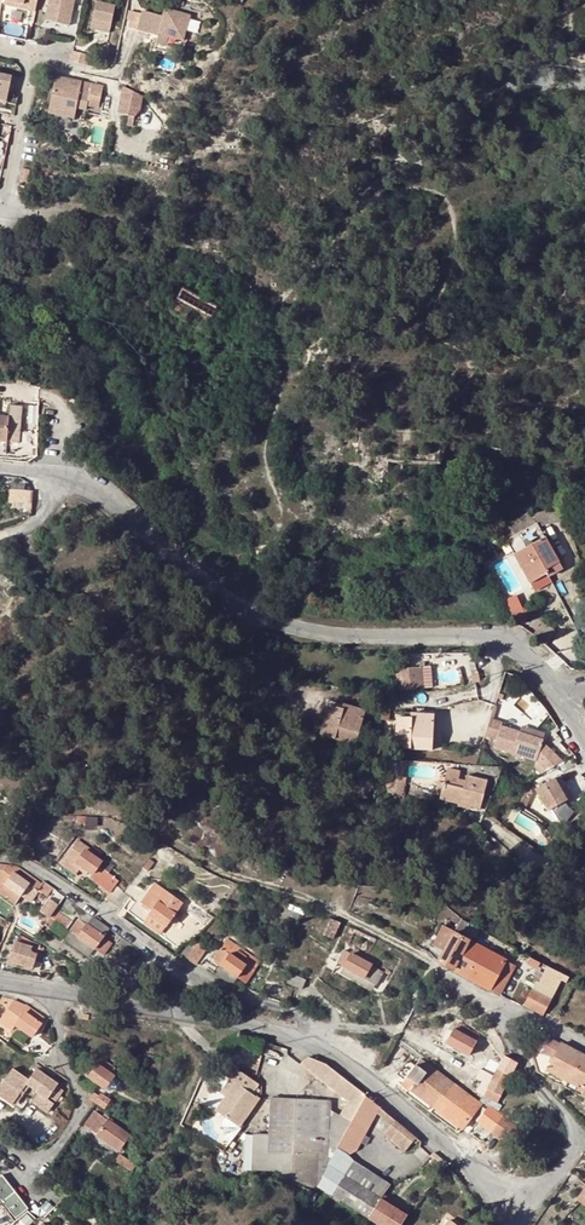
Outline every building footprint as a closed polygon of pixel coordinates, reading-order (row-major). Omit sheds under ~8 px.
[(36,1),(36,0),(3,0),(2,5),(34,12),(36,1)] [(109,32),(115,5),(96,1),(90,28),(98,30),(109,32)] [(43,19),(68,25),(72,8),(46,3),(43,19)] [(169,20),(171,12),(162,10),(160,18),(169,20)] [(182,44),(189,17),(171,12),(169,20),(160,18),(140,13),(139,16),(135,32),(135,33),(156,38),(156,37),(166,40),(182,44)] [(135,32),(139,16),(127,13),(125,21),(128,22),(127,30),(135,32)] [(37,42),(41,25),(32,23),(28,40),(37,42)] [(107,41),(109,32),(98,30),(96,39),(107,41)] [(164,49),(166,40),(156,37),(156,38),(154,46),(164,49)] [(69,62),(84,65),(86,55),(71,52),(69,62)] [(11,75),(0,73),(0,97),(5,98),(11,75)] [(95,110),(100,87),(55,77),(49,105),(75,111),(76,107),(85,109),(85,108),(95,110)] [(133,119),(139,111),(141,98),(122,89),(117,116),(127,118),(133,119)] [(49,105),(48,112),(74,118),(75,111),(49,105)] [(26,181),(29,171),(21,169),(19,180),(26,181)] [(216,306),(182,288),(171,312),(205,329),(216,306)] [(20,406),(8,405),(7,418),(0,417),(0,441),(5,442),(17,443),(20,406)] [(4,452),(15,453),(17,443),(5,442),(4,452)] [(23,461),(24,454),(15,453),(15,460),(23,461)] [(31,504),(31,491),(9,490),(8,503),(31,504)] [(530,581),(547,572),(544,569),(559,561),(537,522),(507,539),(530,581)] [(562,568),(559,561),(544,569),(547,572),(548,575),(562,568)] [(503,602),(516,627),(526,622),(514,596),(503,602)] [(422,690),(421,669),(393,671),(395,692),(422,690)] [(488,716),(492,703),(488,702),(484,714),(484,715),(488,716)] [(362,717),(364,710),(344,704),(342,709),(342,711),(362,717)] [(362,717),(342,711),(342,709),(329,705),(319,734),(353,744),(362,717)] [(416,712),(414,720),(432,721),(432,713),(416,712)] [(556,757),(536,739),(537,736),(513,729),(494,722),(495,719),(488,716),(484,715),(478,733),(490,736),(487,744),(531,758),(538,768),(556,757)] [(410,720),(410,718),(395,717),(394,747),(406,747),(414,720),(410,720)] [(260,730),(241,719),(234,731),(253,743),(260,730)] [(406,747),(430,749),(432,721),(414,720),(406,747)] [(537,736),(539,729),(515,722),(513,729),(537,736)] [(390,795),(404,794),(404,778),(403,778),(403,760),(390,760),(390,795)] [(458,786),(461,770),(448,767),(445,784),(458,786)] [(482,807),(488,779),(467,774),(465,788),(458,786),(445,784),(444,784),(441,799),(463,804),(465,797),(474,798),(472,805),(482,807)] [(559,798),(552,785),(558,782),(553,774),(528,789),(541,811),(560,800),(559,798)] [(565,795),(558,782),(552,785),(559,798),(565,795)] [(519,809),(526,792),(522,786),(521,785),(518,787),(518,790),(517,792),(512,806),(519,809)] [(472,805),(474,798),(465,797),(463,804),(472,805)] [(97,858),(87,851),(90,847),(79,839),(60,864),(70,871),(77,862),(92,873),(101,861),(97,858)] [(87,851),(97,858),(101,852),(92,845),(90,847),(87,851)] [(260,864),(249,858),(245,867),(256,873),(260,864)] [(21,895),(30,901),(41,883),(17,867),(0,865),(0,881),(4,884),(21,895)] [(179,919),(184,911),(180,908),(184,902),(155,881),(141,902),(151,909),(148,914),(149,914),(166,926),(174,915),(179,919)] [(21,895),(4,884),(0,890),(0,894),(14,904),(21,895)] [(105,897),(112,903),(121,891),(115,886),(105,897)] [(122,892),(113,903),(121,909),(130,898),(122,892)] [(47,920),(55,909),(56,907),(48,901),(39,915),(47,920)] [(293,911),(286,908),(283,913),(291,916),(293,911)] [(71,921),(56,910),(52,916),(57,919),(67,927),(71,921)] [(166,926),(149,914),(143,922),(160,935),(166,926)] [(50,928),(57,919),(52,916),(45,925),(50,928)] [(77,935),(94,947),(102,953),(110,942),(108,940),(113,934),(107,930),(108,928),(100,922),(95,919),(92,916),(86,924),(79,919),(71,929),(78,934),(77,935)] [(339,922),(328,918),(322,931),(331,936),(339,922)] [(454,930),(444,949),(438,961),(467,976),(473,964),(469,961),(471,956),(467,954),(473,942),(469,940),(462,936),(468,923),(460,919),(454,929),(454,930)] [(468,923),(462,936),(469,940),(475,927),(468,923)] [(434,945),(444,949),(454,930),(444,925),(434,945)] [(88,955),(94,947),(77,935),(78,934),(71,929),(64,938),(88,955)] [(493,941),(504,947),(506,943),(495,937),(493,941)] [(213,960),(220,965),(237,977),(244,982),(259,961),(227,939),(213,960)] [(195,962),(196,961),(206,947),(195,940),(187,945),(182,954),(195,962)] [(138,952),(120,941),(116,946),(134,958),(138,952)] [(31,947),(14,942),(8,961),(32,969),(37,954),(30,952),(31,947)] [(505,959),(473,942),(467,954),(471,956),(469,961),(473,964),(467,976),(490,989),(505,959)] [(374,982),(381,970),(368,963),(372,957),(353,947),(350,953),(341,948),(334,961),(343,966),(374,982)] [(502,995),(518,966),(505,959),(490,989),(502,995)] [(220,965),(215,972),(232,984),(237,977),(220,965)] [(539,983),(555,991),(561,978),(566,981),(568,977),(547,965),(539,983)] [(370,989),(374,982),(343,966),(340,972),(370,989)] [(305,979),(290,973),(286,981),(301,988),(305,979)] [(555,991),(539,983),(535,981),(531,990),(550,1000),(555,991)] [(524,1003),(543,1014),(550,1000),(531,990),(524,1003)] [(44,1017),(27,1005),(27,1004),(26,1004),(24,1005),(14,1000),(2,997),(0,1003),(5,1008),(0,1016),(0,1023),(9,1029),(13,1024),(31,1036),(44,1017)] [(479,1035),(456,1023),(453,1028),(476,1041),(479,1035)] [(476,1041),(453,1028),(445,1042),(469,1055),(476,1041)] [(583,1054),(560,1042),(559,1043),(551,1038),(545,1035),(534,1058),(538,1073),(580,1095),(583,1088),(584,1089),(584,1055),(583,1054)] [(498,1068),(510,1075),(517,1062),(505,1055),(498,1068)] [(299,1063),(347,1101),(339,1114),(351,1121),(365,1095),(326,1065),(309,1058),(299,1063)] [(426,1109),(431,1104),(462,1127),(471,1116),(479,1103),(454,1084),(429,1064),(420,1060),(400,1085),(405,1089),(403,1092),(426,1109)] [(481,1081),(476,1092),(483,1095),(488,1087),(493,1077),(498,1068),(485,1061),(480,1071),(474,1077),(481,1081)] [(113,1075),(98,1063),(87,1077),(103,1088),(113,1075)] [(26,1084),(47,1099),(49,1096),(54,1100),(62,1089),(41,1073),(43,1071),(34,1065),(31,1070),(34,1071),(28,1079),(13,1067),(0,1086),(0,1096),(12,1105),(26,1084)] [(498,1068),(493,1077),(506,1084),(510,1075),(498,1068)] [(235,1070),(229,1079),(233,1082),(214,1109),(223,1115),(236,1125),(257,1098),(251,1093),(257,1085),(235,1070)] [(488,1087),(500,1094),(506,1084),(493,1077),(488,1087)] [(210,1106),(214,1109),(233,1082),(229,1079),(210,1106)] [(483,1095),(496,1102),(500,1094),(488,1087),(483,1095)] [(96,1103),(103,1108),(107,1104),(109,1099),(100,1092),(97,1095),(94,1092),(89,1098),(96,1103)] [(351,1121),(336,1148),(346,1153),(353,1148),(376,1105),(365,1095),(351,1121)] [(268,1153),(305,1154),(321,1155),(322,1137),(328,1137),(329,1109),(329,1099),(269,1098),(269,1135),(268,1153)] [(476,1120),(485,1108),(479,1103),(471,1116),(476,1120)] [(485,1108),(476,1120),(491,1130),(503,1114),(488,1103),(485,1108)] [(394,1120),(379,1107),(375,1113),(390,1125),(394,1120)] [(315,1189),(327,1166),(336,1148),(351,1121),(339,1114),(339,1115),(329,1109),(328,1137),(322,1137),(321,1155),(305,1154),(268,1153),(269,1135),(254,1134),(253,1172),(278,1172),(315,1191),(316,1189),(315,1189)] [(128,1135),(94,1111),(84,1125),(118,1149),(128,1135)] [(491,1130),(504,1141),(516,1124),(503,1114),(491,1130)] [(226,1141),(236,1125),(223,1115),(219,1121),(222,1137),(226,1141)] [(404,1152),(415,1138),(414,1137),(394,1120),(390,1125),(383,1134),(404,1152)] [(516,1124),(504,1141),(517,1150),(529,1134),(516,1124)] [(344,1175),(352,1161),(346,1153),(336,1148),(327,1166),(317,1186),(328,1193),(341,1173),(344,1175)] [(133,1165),(118,1154),(114,1159),(130,1170),(133,1165)] [(404,1218),(378,1201),(380,1197),(389,1184),(352,1161),(344,1175),(341,1173),(328,1193),(380,1224),(399,1224),(404,1218)] [(0,1176),(0,1199),(15,1218),(27,1208),(20,1199),(17,1202),(5,1186),(8,1184),(1,1175),(0,1176)] [(5,1186),(17,1202),(20,1199),(8,1184),(5,1186)] [(406,1214),(380,1197),(378,1201),(404,1218),(406,1214)] [(107,1208),(104,1215),(112,1219),(121,1202),(113,1199),(108,1208),(107,1208)]
